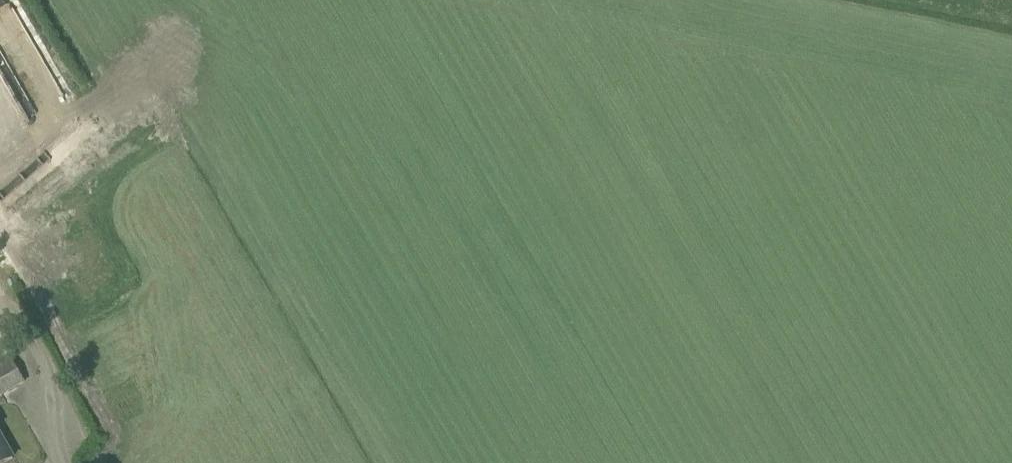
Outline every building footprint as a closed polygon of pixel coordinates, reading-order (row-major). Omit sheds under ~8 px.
[(74,87),(25,0),(0,0),(0,56),(27,104),(59,86),(63,93),(74,87)] [(23,383),(6,352),(0,356),(0,364),(1,366),(0,366),(0,396),(23,383)] [(13,459),(0,436),(0,462),(6,462),(13,459)]
